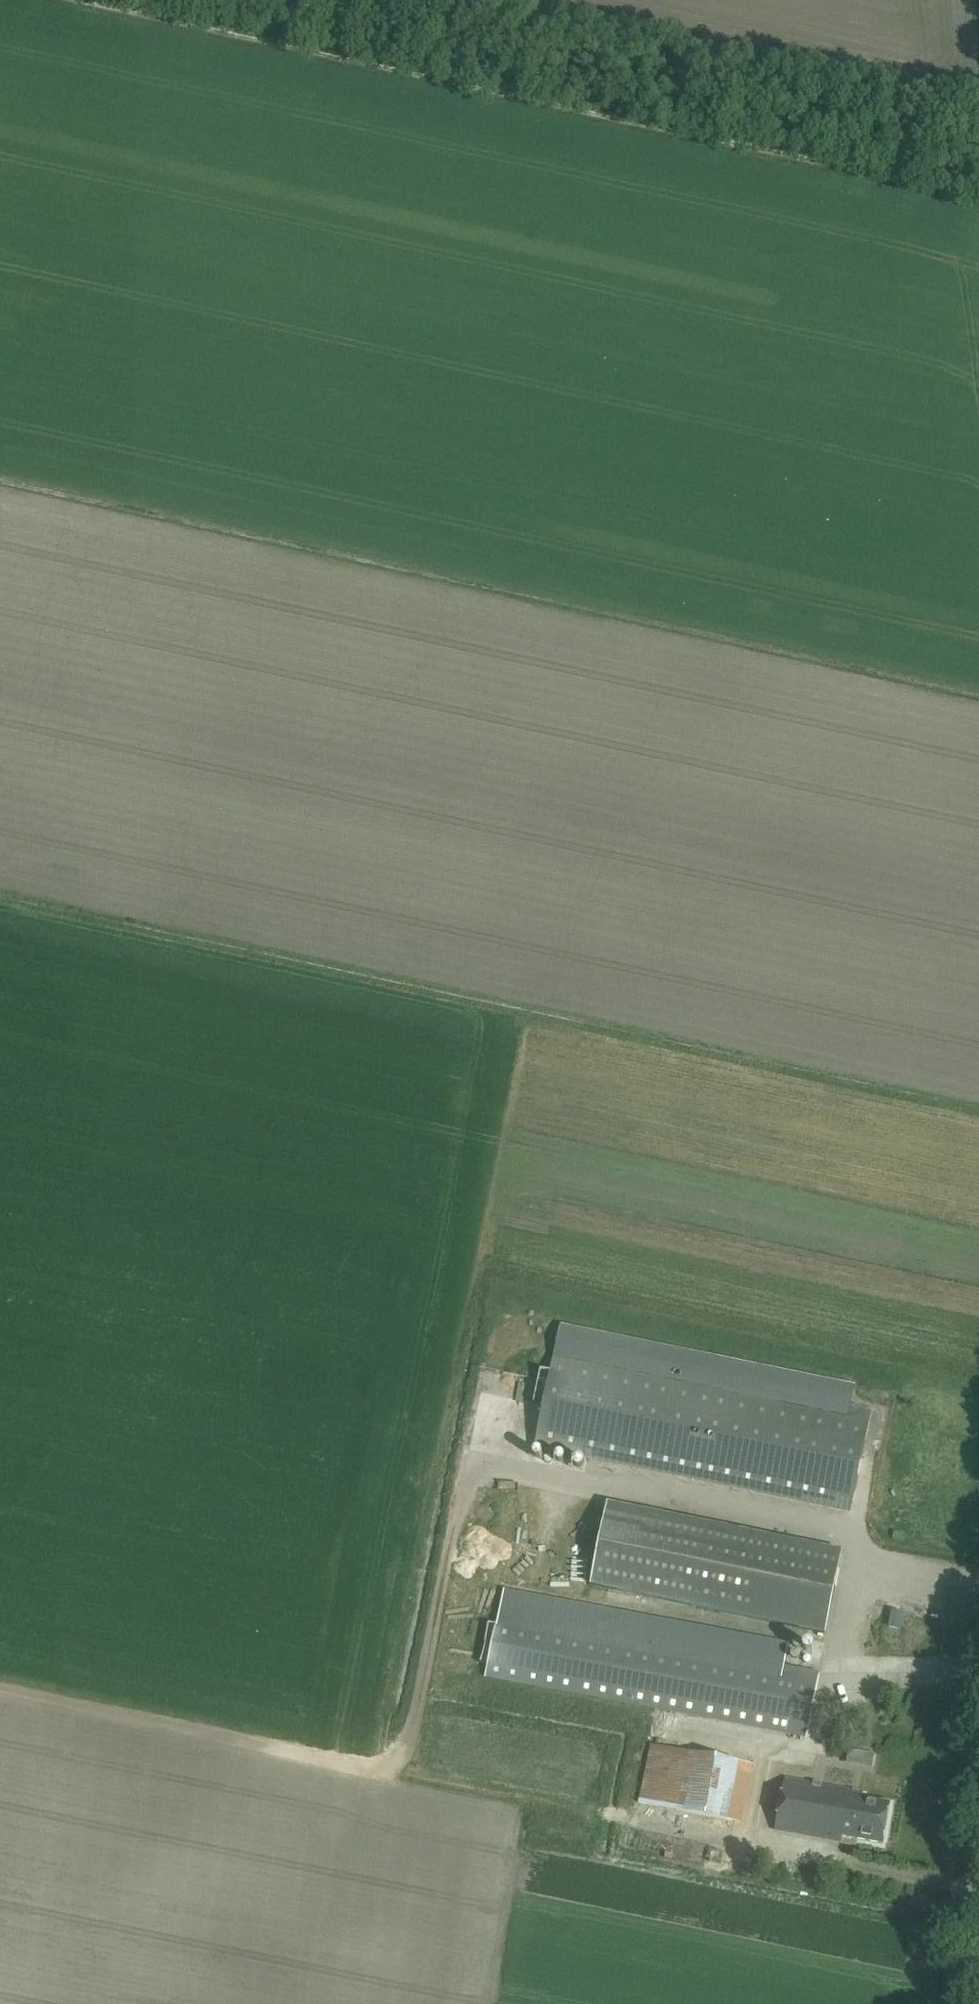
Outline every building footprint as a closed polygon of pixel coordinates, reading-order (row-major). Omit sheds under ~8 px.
[(560,1325),(535,1446),(851,1511),(872,1411),(851,1406),(855,1385),(560,1325)] [(588,1585),(823,1634),(838,1552),(604,1502),(588,1585)] [(504,1589),(486,1676),(803,1737),(815,1674),(815,1673),(785,1667),(789,1643),(504,1589)] [(652,1745),(640,1801),(749,1824),(760,1767),(652,1745)] [(853,1752),(851,1763),(875,1768),(877,1757),(853,1752)] [(840,1842),(841,1836),(882,1843),(889,1804),(861,1799),(862,1793),(785,1780),(777,1831),(840,1842)]
